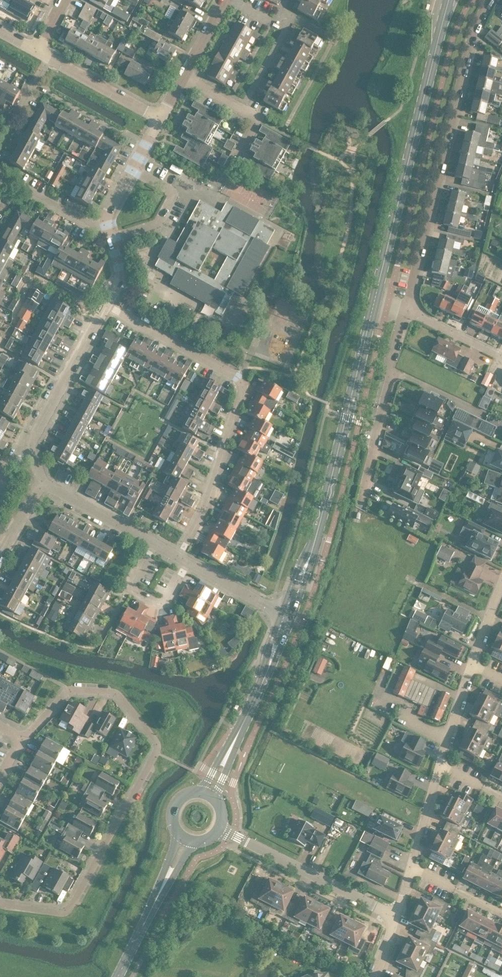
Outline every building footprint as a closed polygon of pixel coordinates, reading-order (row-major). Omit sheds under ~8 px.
[(1,0),(10,5),(7,10),(7,11),(9,13),(11,14),(13,14),(13,13),(20,16),(19,18),(21,19),(23,20),(25,21),(26,20),(27,21),(35,7),(22,0),(1,0)] [(92,3),(103,9),(106,4),(110,7),(113,1),(110,0),(93,0),(92,3)] [(204,0),(183,0),(199,9),(204,0)] [(297,10),(316,20),(320,13),(316,10),(318,6),(308,0),(297,0),(301,2),(297,10)] [(86,4),(82,11),(93,17),(96,9),(86,4)] [(115,8),(112,13),(126,21),(129,16),(115,8)] [(169,20),(174,23),(187,30),(190,26),(193,28),(196,21),(193,20),(194,19),(180,11),(175,9),(169,20)] [(82,11),(78,18),(89,24),(93,17),(82,11)] [(106,15),(99,11),(96,16),(103,20),(106,15)] [(146,28),(149,22),(135,14),(132,20),(146,28)] [(109,26),(113,19),(108,16),(103,23),(109,26)] [(187,30),(174,23),(169,20),(167,24),(172,26),(168,33),(181,41),(187,30)] [(235,22),(229,33),(247,43),(250,37),(256,40),(259,36),(253,32),(235,22)] [(157,42),(160,36),(146,28),(143,34),(157,42)] [(65,33),(62,39),(65,41),(70,44),(69,46),(75,49),(76,47),(82,35),(72,29),(68,35),(65,33)] [(499,36),(495,33),(491,29),(484,37),(493,44),(499,36)] [(317,48),(321,41),(302,30),(298,37),(290,33),(287,37),(310,50),(313,46),(317,48)] [(223,43),(247,57),(249,52),(244,49),(247,43),(229,33),(223,43)] [(82,35),(76,47),(87,53),(96,36),(91,34),(88,38),(82,35)] [(96,36),(87,53),(98,59),(104,47),(107,42),(96,36)] [(493,44),(497,47),(501,41),(501,38),(499,36),(493,44)] [(293,47),(289,54),(308,64),(312,57),(308,54),(310,50),(287,37),(284,42),(293,47)] [(117,49),(122,52),(124,48),(122,47),(126,40),(123,39),(117,49)] [(152,55),(168,63),(172,58),(176,51),(159,42),(152,55)] [(217,54),(235,64),(239,58),(245,61),(247,57),(223,43),(217,54)] [(114,53),(104,47),(98,59),(108,65),(114,53)] [(135,54),(124,48),(122,52),(133,58),(135,54)] [(480,68),(495,71),(501,73),(501,68),(496,66),(497,60),(501,61),(501,57),(491,49),(489,57),(483,56),(480,67),(480,68)] [(217,54),(212,64),(235,77),(238,73),(232,70),(235,64),(217,54)] [(277,56),(274,61),(297,73),(300,69),(304,71),(308,64),(289,54),(285,61),(277,56)] [(119,57),(116,63),(122,66),(125,61),(119,57)] [(297,73),(274,61),(271,65),(280,70),(276,77),(295,88),(299,81),(295,78),(297,73)] [(132,62),(125,74),(144,85),(151,72),(132,62)] [(212,64),(206,75),(224,85),(227,79),(233,82),(235,77),(212,64)] [(478,79),(492,82),(499,84),(501,84),(501,79),(501,78),(494,76),(495,71),(480,68),(478,78),(478,79)] [(264,79),(261,84),(284,97),(287,92),(291,95),(295,88),(276,77),(272,84),(264,79)] [(475,90),(489,94),(490,93),(496,95),(501,96),(501,91),(498,90),(499,84),(492,82),(478,79),(475,89),(475,90)] [(9,87),(0,82),(0,103),(9,87)] [(263,101),(282,112),(286,104),(282,102),(284,97),(261,84),(258,89),(267,94),(263,101)] [(9,87),(0,103),(0,107),(3,108),(6,103),(12,106),(19,93),(9,87)] [(472,101),(487,105),(494,106),(499,108),(500,103),(495,101),(496,95),(490,93),(489,94),(475,90),(472,101)] [(196,115),(218,127),(223,117),(194,101),(191,107),(198,111),(196,115)] [(472,101),(469,113),(477,114),(475,120),(476,120),(486,123),(499,126),(500,118),(488,115),(488,116),(484,115),(487,105),(472,101)] [(42,104),(37,114),(47,119),(56,124),(61,114),(42,104)] [(61,114),(56,124),(54,126),(65,132),(76,113),(71,111),(68,117),(62,113),(61,114)] [(80,115),(76,113),(65,132),(75,138),(82,124),(76,121),(80,115)] [(37,114),(26,132),(37,138),(47,119),(37,114)] [(184,121),(213,137),(218,127),(196,115),(194,119),(187,115),(184,121)] [(186,134),(208,146),(213,137),(184,121),(181,126),(188,130),(186,134)] [(88,128),(82,124),(75,138),(85,143),(95,124),(91,122),(88,128)] [(99,127),(95,124),(85,143),(95,149),(97,147),(102,137),(103,136),(96,132),(99,127)] [(462,143),(477,147),(484,148),(492,150),(492,148),(493,144),(485,142),(488,128),(476,125),(474,134),(465,132),(462,143)] [(261,126),(258,132),(266,136),(264,140),(285,152),(291,142),(261,126)] [(15,140),(34,151),(40,140),(37,138),(26,132),(23,138),(17,135),(15,140)] [(186,146),(207,159),(213,149),(208,146),(186,134),(184,133),(180,139),(188,143),(186,146)] [(121,148),(102,137),(97,147),(106,152),(116,157),(121,148)] [(18,147),(15,153),(28,161),(34,151),(15,140),(12,143),(18,147)] [(227,140),(225,144),(233,148),(235,144),(227,140)] [(261,144),(254,140),(251,145),(280,162),(285,152),(264,140),(261,144)] [(459,154),(474,158),(479,159),(480,155),(482,156),(482,153),(484,148),(477,147),(462,143),(459,154)] [(223,148),(231,152),(233,148),(225,144),(223,148)] [(251,145),(248,151),(255,155),(253,159),(275,171),(280,162),(251,145)] [(173,152),(202,168),(207,159),(186,146),(183,150),(176,146),(173,152)] [(484,148),(482,153),(494,156),(496,151),(492,150),(484,148)] [(105,176),(116,157),(106,152),(96,170),(105,176)] [(23,171),(28,161),(15,153),(12,158),(6,155),(4,160),(9,163),(23,171)] [(457,165),(457,166),(472,169),(478,171),(485,172),(486,173),(491,174),(492,169),(485,168),(473,165),(474,158),(459,154),(457,165)] [(251,163),(243,159),(240,165),(269,181),(275,171),(253,159),(251,163)] [(182,171),(172,165),(170,170),(180,175),(182,171)] [(457,166),(454,177),(462,179),(461,185),(473,188),(484,191),(486,184),(483,184),(486,173),(485,172),(478,171),(472,169),(457,166)] [(105,176),(96,170),(92,168),(86,178),(86,179),(105,189),(108,185),(102,182),(105,176)] [(48,171),(45,177),(49,179),(53,173),(48,171)] [(75,186),(80,189),(94,197),(98,190),(103,193),(105,189),(86,179),(86,178),(81,176),(75,186)] [(471,202),(464,200),(465,194),(469,195),(471,191),(458,188),(457,192),(451,190),(448,202),(470,207),(471,208),(476,209),(484,211),(485,206),(478,205),(471,203),(471,202)] [(91,202),(94,197),(80,189),(75,199),(89,207),(89,206),(97,211),(99,207),(91,202)] [(176,244),(170,240),(168,239),(157,258),(159,259),(155,267),(174,277),(169,285),(216,311),(215,313),(221,316),(230,301),(228,301),(233,292),(242,297),(270,247),(266,245),(274,231),(258,222),(259,221),(233,208),(226,204),(221,213),(200,201),(176,244)] [(465,219),(466,214),(467,207),(470,208),(470,207),(448,202),(445,214),(460,217),(465,219)] [(36,223),(36,222),(17,212),(11,222),(22,228),(30,232),(31,233),(36,223)] [(30,232),(29,234),(40,240),(51,221),(53,216),(49,214),(43,224),(37,221),(36,222),(36,223),(31,233),(30,232)] [(459,223),(460,217),(445,214),(443,225),(449,226),(447,232),(470,237),(471,231),(462,229),(463,224),(459,223)] [(54,223),(51,221),(40,240),(37,245),(47,251),(50,246),(57,232),(51,229),(54,223)] [(11,222),(1,240),(12,246),(22,228),(11,222)] [(57,232),(50,246),(59,251),(65,240),(66,240),(68,237),(67,237),(72,228),(67,225),(63,231),(59,229),(57,232)] [(481,239),(483,232),(475,230),(473,238),(481,240),(481,239)] [(446,240),(439,238),(436,250),(451,253),(465,257),(466,253),(452,249),(454,242),(463,244),(464,239),(447,234),(446,240)] [(62,269),(64,265),(72,252),(68,249),(73,240),(68,237),(66,240),(65,240),(59,251),(54,259),(55,259),(51,265),(61,271),(62,269)] [(9,258),(15,248),(12,246),(1,240),(0,243),(0,253),(9,258)] [(72,252),(64,265),(62,269),(72,275),(85,251),(81,249),(78,255),(72,252)] [(434,261),(448,265),(456,266),(457,262),(449,260),(451,253),(436,250),(434,261)] [(90,254),(85,251),(72,275),(82,280),(85,276),(92,263),(86,260),(90,254)] [(9,258),(0,253),(0,266),(9,271),(14,261),(9,258)] [(92,263),(85,276),(82,280),(93,286),(102,269),(102,268),(105,262),(101,260),(98,266),(92,263)] [(445,276),(446,276),(447,276),(450,277),(451,272),(447,271),(448,265),(434,261),(431,273),(434,273),(445,276)] [(3,281),(9,271),(0,266),(0,279),(3,281)] [(39,266),(35,272),(44,277),(47,270),(42,267),(39,266)] [(464,276),(472,277),(473,271),(466,269),(464,276)] [(443,282),(440,287),(446,290),(449,284),(443,281),(443,282)] [(456,302),(450,314),(454,316),(453,319),(459,322),(460,319),(461,317),(464,319),(465,319),(470,309),(469,309),(473,300),(464,296),(468,288),(464,286),(461,291),(456,302)] [(439,294),(433,306),(439,309),(450,314),(456,302),(461,291),(457,288),(451,300),(445,296),(439,294)] [(33,289),(28,299),(35,303),(40,293),(36,291),(33,289)] [(78,289),(75,294),(85,299),(88,294),(78,289)] [(33,313),(38,304),(35,303),(28,299),(27,298),(23,307),(33,313)] [(12,310),(17,302),(13,299),(8,308),(12,310)] [(71,310),(53,300),(48,310),(63,318),(64,317),(69,319),(67,323),(71,325),(74,319),(68,315),(71,310)] [(472,310),(467,318),(471,320),(469,324),(480,329),(492,306),(488,304),(485,309),(474,304),(472,310)] [(492,306),(480,329),(491,334),(497,322),(500,316),(493,313),(496,308),(492,306)] [(20,319),(27,323),(32,313),(22,308),(17,318),(20,319)] [(71,325),(67,323),(69,319),(64,317),(63,318),(48,310),(42,319),(58,328),(60,324),(69,329),(71,325)] [(491,334),(501,340),(501,339),(501,317),(500,316),(497,322),(491,334)] [(19,331),(21,333),(27,323),(20,319),(15,329),(16,329),(19,331)] [(58,328),(42,319),(37,329),(53,338),(54,336),(58,328)] [(54,336),(53,338),(37,329),(32,338),(48,347),(50,343),(58,348),(60,344),(56,342),(58,338),(54,336)] [(116,373),(124,358),(127,352),(115,345),(119,338),(106,331),(100,341),(106,344),(98,359),(92,356),(89,363),(95,366),(87,380),(81,377),(79,380),(104,394),(116,373)] [(44,355),(48,347),(32,338),(27,348),(43,357),(44,355)] [(128,367),(136,371),(139,366),(152,373),(149,379),(157,383),(160,377),(173,385),(170,390),(175,392),(191,362),(186,360),(182,367),(169,360),(173,353),(166,349),(162,356),(149,349),(152,342),(145,338),(141,344),(134,341),(127,352),(124,358),(131,362),(128,367)] [(447,359),(445,364),(468,375),(473,363),(461,357),(460,358),(456,357),(459,350),(438,339),(432,352),(447,359)] [(5,349),(9,351),(14,342),(10,340),(5,349)] [(21,357),(38,366),(42,359),(46,361),(47,357),(44,355),(43,357),(27,348),(21,357)] [(13,370),(18,373),(34,381),(39,372),(19,360),(13,370)] [(18,373),(13,382),(29,391),(34,381),(18,373)] [(486,373),(481,385),(487,387),(492,376),(486,373)] [(216,397),(219,392),(227,396),(229,392),(208,380),(203,377),(197,387),(202,390),(216,397)] [(3,389),(24,400),(29,391),(13,382),(8,379),(3,389)] [(258,393),(256,398),(274,408),(277,402),(274,401),(280,391),(264,382),(261,389),(258,387),(255,392),(258,393)] [(83,394),(80,392),(77,397),(81,399),(85,401),(85,400),(97,407),(101,401),(108,405),(109,402),(102,398),(103,398),(86,388),(83,394)] [(3,401),(18,410),(24,400),(3,389),(2,389),(7,393),(5,397),(0,394),(0,395),(0,400),(3,401)] [(192,397),(219,411),(221,408),(213,403),(216,397),(202,390),(200,395),(195,392),(192,397)] [(289,392),(286,397),(296,403),(299,398),(289,392)] [(418,405),(437,414),(442,403),(444,404),(447,399),(439,395),(438,397),(431,394),(429,396),(424,394),(423,396),(421,394),(416,405),(418,406),(418,405)] [(205,416),(209,411),(217,415),(219,411),(192,397),(190,401),(195,404),(192,409),(205,416)] [(271,414),(274,408),(256,398),(253,403),(250,402),(247,406),(250,408),(247,414),(254,418),(255,418),(263,422),(268,412),(271,414)] [(485,411),(490,401),(483,398),(478,408),(485,411)] [(178,401),(175,399),(169,409),(174,411),(179,401),(178,401)] [(18,410),(3,401),(0,400),(0,412),(13,419),(18,410)] [(85,400),(85,401),(79,410),(92,417),(97,407),(85,400)] [(412,416),(434,427),(441,431),(443,426),(434,421),(437,414),(418,405),(418,406),(413,416),(412,416)] [(184,411),(182,416),(209,430),(210,427),(202,422),(205,416),(192,409),(187,406),(184,411)] [(457,408),(452,419),(458,422),(463,411),(457,408)] [(73,421),(74,419),(87,426),(92,417),(79,410),(75,418),(71,415),(69,419),(73,421)] [(468,414),(463,411),(458,422),(463,425),(468,414)] [(474,416),(468,414),(463,425),(469,427),(474,416)] [(206,434),(209,430),(182,416),(179,420),(184,423),(181,428),(195,435),(198,430),(206,434)] [(413,422),(410,429),(410,430),(412,431),(412,430),(438,443),(440,438),(431,434),(434,427),(412,416),(412,417),(413,417),(411,421),(413,422)] [(474,430),(480,419),(474,416),(469,427),(474,430)] [(249,429),(246,434),(264,444),(268,438),(265,437),(271,426),(263,422),(255,418),(254,418),(251,424),(249,423),(246,428),(249,429)] [(4,434),(7,428),(13,432),(16,428),(0,419),(0,432),(4,434)] [(73,421),(69,429),(82,436),(87,426),(74,419),(73,421)] [(485,422),(480,419),(474,430),(480,433),(485,422)] [(465,443),(471,430),(453,422),(447,434),(465,443)] [(485,422),(480,433),(485,435),(491,424),(485,422)] [(496,427),(491,424),(485,435),(491,438),(496,427)] [(76,445),(82,436),(69,429),(65,437),(61,434),(59,438),(63,440),(64,438),(76,445)] [(438,443),(412,430),(412,431),(407,442),(406,441),(408,443),(432,454),(433,454),(438,443)] [(177,443),(181,445),(202,457),(204,453),(195,448),(198,442),(182,433),(177,443)] [(241,444),(237,450),(245,454),(254,459),(254,458),(258,450),(267,455),(271,448),(264,444),(246,434),(243,439),(241,438),(238,442),(241,444)] [(63,440),(59,448),(71,455),(76,445),(64,438),(63,440)] [(432,454),(408,443),(406,441),(406,442),(407,442),(405,446),(407,447),(403,455),(429,467),(435,455),(433,454),(432,454)] [(68,461),(71,455),(59,448),(51,443),(49,448),(52,450),(49,455),(66,464),(73,468),(75,465),(68,461)] [(202,457),(181,445),(177,443),(174,448),(178,450),(175,455),(188,462),(191,456),(200,461),(202,457)] [(115,450),(113,454),(122,459),(125,453),(116,448),(115,450)] [(492,464),(491,465),(492,466),(501,470),(501,451),(499,449),(498,452),(497,452),(497,453),(492,465),(492,464)] [(93,461),(96,456),(90,453),(87,458),(93,461)] [(134,460),(135,459),(125,454),(123,459),(132,464),(134,460)] [(245,454),(242,460),(240,459),(235,469),(253,478),(256,473),(262,462),(254,458),(254,459),(245,454)] [(185,467),(188,462),(175,455),(170,464),(192,476),(194,472),(185,467)] [(143,466),(145,463),(136,457),(135,459),(134,460),(143,466)] [(88,477),(92,480),(85,493),(90,496),(104,470),(107,464),(98,459),(95,465),(88,477)] [(192,476),(170,464),(164,461),(160,470),(178,480),(181,475),(190,480),(192,476)] [(466,471),(476,476),(477,475),(480,467),(470,462),(466,471)] [(144,464),(142,469),(151,474),(154,469),(144,464)] [(398,479),(397,480),(398,480),(415,489),(416,487),(422,475),(430,479),(433,473),(419,467),(416,472),(405,467),(405,466),(404,466),(403,467),(398,479)] [(236,490),(245,495),(245,494),(251,497),(259,482),(253,478),(235,469),(230,478),(232,479),(228,486),(236,490)] [(102,486),(107,488),(114,475),(104,470),(90,496),(95,499),(102,486)] [(111,491),(104,504),(109,507),(123,480),(126,475),(117,470),(114,475),(107,488),(111,491)] [(192,496),(183,491),(187,485),(178,480),(160,470),(168,475),(163,485),(190,500),(192,496)] [(488,470),(484,483),(495,487),(491,500),(501,503),(501,475),(488,470)] [(126,475),(123,480),(109,507),(114,509),(121,496),(126,498),(135,480),(126,475)] [(451,489),(454,483),(443,478),(440,484),(451,489)] [(130,501),(123,514),(128,517),(142,491),(145,486),(138,482),(139,482),(135,480),(126,498),(130,501)] [(398,480),(393,490),(396,491),(395,493),(394,494),(395,494),(418,505),(425,492),(416,487),(415,489),(398,480)] [(163,497),(176,504),(183,508),(176,504),(179,498),(182,499),(181,500),(181,501),(192,507),(195,502),(190,500),(163,485),(160,490),(166,493),(163,497)] [(152,492),(147,489),(143,498),(147,501),(152,492)] [(225,504),(244,514),(246,509),(247,509),(253,498),(251,497),(245,494),(245,495),(236,490),(233,496),(231,494),(225,504)] [(275,492),(270,502),(278,506),(284,496),(275,492)] [(183,508),(176,504),(163,497),(158,507),(180,518),(182,515),(180,514),(183,508)] [(501,516),(501,514),(501,508),(491,503),(488,510),(491,511),(484,524),(501,533),(501,516)] [(241,519),(244,514),(225,504),(220,513),(223,514),(219,521),(236,530),(241,519)] [(411,528),(415,520),(429,527),(430,526),(432,520),(425,517),(407,508),(405,511),(393,505),(388,516),(411,528)] [(178,522),(180,518),(158,507),(153,516),(166,523),(169,517),(178,522)] [(437,513),(427,508),(424,515),(434,520),(437,513)] [(57,514),(48,531),(47,534),(51,536),(50,538),(55,541),(58,536),(69,516),(65,514),(63,517),(57,514)] [(72,522),(73,519),(69,516),(58,536),(67,542),(74,529),(75,529),(77,525),(72,522)] [(230,541),(236,530),(219,521),(216,527),(213,526),(208,536),(226,546),(229,541),(230,541)] [(461,546),(490,560),(498,544),(481,536),(485,529),(467,521),(463,528),(469,531),(461,546)] [(84,534),(82,533),(75,529),(74,529),(67,542),(77,547),(84,534)] [(82,533),(84,534),(77,547),(86,552),(93,539),(86,535),(88,531),(84,529),(82,533)] [(39,532),(35,539),(52,548),(56,541),(55,541),(50,538),(39,532)] [(418,539),(409,534),(406,540),(415,545),(418,539)] [(224,550),(226,546),(208,536),(203,545),(205,546),(202,553),(218,562),(225,550),(224,550)] [(32,545),(48,554),(50,551),(52,548),(35,539),(33,542),(34,542),(32,545)] [(103,545),(101,544),(93,539),(86,552),(83,558),(93,563),(96,557),(103,545)] [(101,544),(103,545),(96,557),(105,562),(112,550),(105,546),(107,542),(103,540),(101,544)] [(455,548),(443,542),(438,552),(439,553),(434,564),(444,569),(455,548)] [(50,559),(46,556),(31,548),(28,554),(21,551),(19,554),(40,566),(45,569),(50,559)] [(24,562),(20,568),(35,576),(39,578),(45,569),(40,566),(19,554),(17,558),(24,562)] [(472,560),(481,565),(484,559),(475,554),(472,560)] [(450,582),(458,586),(476,595),(483,581),(478,579),(483,569),(470,563),(466,573),(457,568),(450,582)] [(39,578),(35,576),(20,568),(17,573),(11,570),(9,573),(34,588),(39,578)] [(9,573),(7,577),(13,581),(10,586),(25,594),(27,590),(33,593),(35,588),(34,588),(9,573)] [(256,574),(253,581),(258,583),(261,576),(256,574)] [(200,580),(198,584),(206,589),(211,593),(214,588),(208,585),(200,580)] [(62,589),(71,595),(76,586),(67,581),(62,589)] [(94,583),(89,593),(104,602),(110,592),(94,583)] [(185,585),(182,590),(213,607),(218,597),(211,593),(206,589),(198,584),(195,590),(185,585)] [(49,592),(54,595),(58,588),(53,585),(49,592)] [(0,588),(0,589),(0,593),(19,604),(25,594),(10,586),(7,592),(0,588)] [(62,590),(59,596),(64,599),(67,593),(62,590)] [(182,590),(180,596),(189,601),(185,607),(188,609),(186,613),(198,620),(201,623),(200,623),(202,625),(209,619),(207,617),(213,607),(182,590)] [(19,604),(0,593),(0,598),(3,600),(0,605),(0,606),(14,614),(19,604)] [(89,593),(83,602),(99,611),(104,602),(89,593)] [(432,593),(431,596),(441,601),(442,598),(432,593)] [(221,600),(227,603),(230,598),(224,595),(221,600)] [(50,596),(44,605),(48,608),(53,598),(50,596)] [(56,601),(52,608),(57,611),(61,604),(56,601)] [(94,621),(99,611),(83,602),(81,607),(75,604),(73,609),(94,621)] [(123,617),(116,630),(127,636),(144,606),(138,603),(133,612),(127,608),(122,617),(123,617)] [(144,606),(127,636),(133,639),(133,641),(139,645),(144,636),(152,640),(155,621),(145,616),(149,608),(144,606)] [(448,626),(462,633),(468,620),(466,619),(469,612),(458,606),(455,613),(447,610),(439,627),(446,630),(448,626)] [(52,609),(48,617),(54,620),(59,613),(52,609)] [(89,630),(94,621),(73,609),(67,618),(89,630)] [(251,620),(255,612),(250,609),(246,618),(251,620)] [(421,622),(425,614),(416,609),(412,617),(421,622)] [(34,622),(38,624),(43,616),(38,614),(34,622)] [(177,626),(175,616),(169,617),(177,650),(188,648),(188,651),(199,649),(196,638),(194,639),(191,627),(185,629),(184,624),(177,626)] [(164,618),(166,628),(159,630),(161,639),(162,639),(165,653),(177,650),(169,617),(164,618)] [(83,640),(89,630),(67,618),(62,628),(83,640)] [(435,630),(439,622),(433,619),(429,627),(435,630)] [(49,627),(44,624),(41,629),(46,632),(49,627)] [(406,629),(402,639),(409,642),(412,644),(417,635),(414,634),(406,629)] [(429,639),(424,649),(438,657),(441,651),(455,658),(461,647),(441,637),(438,643),(429,639)] [(496,651),(493,657),(501,661),(501,641),(497,638),(492,648),(496,651)] [(400,643),(400,644),(406,647),(409,642),(402,639),(400,643)] [(217,652),(222,658),(227,654),(222,648),(217,652)] [(438,657),(424,649),(419,659),(428,664),(424,671),(444,681),(450,669),(436,662),(438,657)] [(319,658),(313,671),(320,675),(326,661),(319,658)] [(29,669),(24,666),(21,671),(27,674),(29,669)] [(439,721),(450,696),(411,680),(415,671),(404,666),(393,693),(427,708),(424,715),(439,721)] [(36,672),(33,678),(40,681),(43,676),(36,672)] [(13,685),(1,679),(0,682),(0,709),(13,685)] [(15,709),(25,692),(13,685),(0,709),(0,710),(3,712),(7,705),(15,709)] [(493,714),(498,704),(495,703),(498,697),(487,691),(484,697),(480,695),(475,705),(493,714)] [(34,697),(25,692),(15,709),(25,714),(34,697)] [(69,704),(60,720),(68,724),(67,727),(79,734),(88,718),(82,714),(85,709),(74,703),(72,706),(69,704)] [(475,705),(470,715),(479,720),(477,725),(488,731),(491,725),(489,724),(493,714),(475,705)] [(94,726),(88,723),(82,734),(88,738),(90,735),(93,737),(96,731),(106,736),(115,719),(102,712),(94,726)] [(477,725),(474,731),(469,729),(464,739),(483,748),(488,738),(485,737),(488,731),(477,725)] [(137,738),(120,728),(106,753),(116,758),(119,753),(127,757),(137,738)] [(418,749),(422,741),(406,733),(402,741),(406,744),(399,757),(418,766),(425,752),(421,750),(418,749)] [(46,738),(41,746),(39,745),(36,751),(56,761),(64,747),(46,738)] [(464,751),(460,757),(472,763),(475,757),(478,758),(483,748),(464,739),(459,749),(464,751)] [(48,775),(56,761),(36,751),(33,756),(35,757),(31,766),(48,775)] [(377,753),(376,755),(373,760),(384,766),(385,767),(389,759),(377,753)] [(501,778),(501,755),(490,776),(500,781),(501,778)] [(108,760),(102,756),(98,762),(105,766),(108,760)] [(77,757),(73,763),(80,767),(84,761),(77,757)] [(489,759),(484,768),(490,771),(494,762),(489,759)] [(40,789),(48,775),(31,766),(26,774),(24,773),(21,778),(40,789)] [(387,787),(407,797),(413,784),(406,781),(410,774),(398,768),(395,775),(393,774),(393,776),(390,776),(389,778),(387,781),(387,783),(388,786),(387,787)] [(91,783),(88,788),(100,794),(103,790),(112,795),(119,783),(101,773),(95,784),(91,782),(91,783)] [(20,785),(15,793),(33,803),(40,789),(21,778),(18,784),(20,785)] [(97,799),(100,794),(88,788),(85,792),(85,793),(89,795),(82,807),(100,817),(107,805),(97,799)] [(25,817),(33,803),(15,793),(11,802),(9,800),(5,806),(25,817)] [(450,797),(445,807),(464,816),(469,806),(466,805),(469,799),(458,793),(455,799),(450,797)] [(318,806),(321,800),(314,797),(311,802),(318,806)] [(62,801),(58,807),(63,810),(67,804),(62,801)] [(486,815),(489,808),(478,803),(475,811),(486,815)] [(360,812),(369,816),(373,809),(364,805),(360,812)] [(17,831),(25,817),(5,806),(2,811),(5,813),(0,821),(17,831)] [(450,822),(447,827),(458,833),(462,827),(459,826),(464,816),(445,807),(440,817),(450,822)] [(496,808),(487,824),(496,829),(501,817),(501,811),(496,808)] [(376,819),(380,811),(375,809),(371,816),(376,819)] [(329,826),(334,818),(322,812),(317,820),(329,826)] [(80,831),(90,836),(96,824),(79,814),(72,825),(68,823),(65,829),(77,836),(80,831)] [(43,827),(48,819),(43,816),(38,824),(39,824),(43,827)] [(397,840),(401,833),(399,832),(401,828),(380,817),(374,830),(395,840),(396,839),(397,840)] [(299,820),(289,839),(303,846),(306,840),(310,841),(309,842),(318,847),(324,836),(311,829),(312,827),(299,820)] [(51,821),(48,827),(56,831),(59,825),(51,821)] [(435,841),(454,850),(459,840),(456,839),(458,833),(447,827),(444,833),(440,831),(435,841)] [(60,848),(77,858),(84,846),(74,840),(77,836),(65,829),(61,836),(62,840),(63,841),(60,848)] [(381,859),(386,850),(375,844),(372,842),(375,837),(365,832),(360,841),(370,846),(367,851),(371,853),(381,859)] [(8,846),(14,849),(19,839),(9,833),(4,842),(0,840),(0,860),(8,846)] [(454,850),(435,841),(430,851),(434,853),(431,859),(442,865),(449,868),(452,862),(449,860),(454,850)] [(371,867),(365,877),(383,886),(389,873),(381,869),(379,863),(381,859),(370,854),(365,864),(371,867)] [(463,879),(473,884),(484,862),(486,858),(487,856),(482,854),(476,866),(471,863),(463,879)] [(16,868),(11,877),(22,884),(26,876),(32,880),(42,863),(31,856),(29,860),(22,856),(19,863),(15,864),(16,868)] [(461,865),(465,867),(469,858),(465,856),(461,865)] [(473,884),(482,889),(490,873),(493,867),(484,862),(473,884)] [(41,885),(58,895),(62,888),(68,891),(74,880),(43,864),(30,888),(37,892),(41,885)] [(482,889),(492,894),(501,874),(501,872),(498,870),(496,875),(490,873),(482,889)] [(501,899),(501,898),(501,874),(492,894),(501,899)] [(269,910),(281,886),(277,884),(277,882),(271,879),(270,881),(269,880),(263,892),(256,889),(250,901),(261,906),(262,909),(265,911),(269,910)] [(274,915),(277,914),(287,919),(292,907),(287,904),(293,892),(291,891),(292,889),(286,886),(285,888),(281,886),(269,910),(270,913),(274,915)] [(299,920),(307,924),(317,904),(312,902),(313,900),(307,897),(306,899),(304,898),(298,910),(292,907),(287,919),(297,924),(299,920)] [(435,921),(438,914),(443,916),(448,905),(436,899),(433,905),(421,899),(420,901),(418,900),(415,906),(417,907),(415,911),(435,921)] [(236,902),(233,907),(241,911),(244,905),(236,902)] [(314,927),(312,932),(322,937),(328,925),(323,922),(329,910),(327,909),(328,907),(322,904),(321,906),(317,904),(307,924),(314,927)] [(466,936),(468,931),(476,915),(467,910),(457,931),(466,936)] [(435,921),(415,911),(413,915),(411,915),(408,921),(410,922),(409,923),(421,930),(418,936),(424,938),(430,941),(435,931),(431,928),(435,921)] [(335,938),(342,942),(352,922),(348,920),(349,918),(343,915),(342,917),(340,916),(334,928),(328,925),(322,937),(333,942),(335,938)] [(476,915),(468,931),(466,936),(474,940),(477,935),(485,919),(476,915)] [(477,935),(485,940),(493,924),(485,919),(477,935)] [(352,922),(342,942),(350,945),(348,950),(358,955),(364,943),(358,940),(365,928),(363,927),(364,925),(357,922),(357,924),(352,922)] [(492,948),(494,944),(501,928),(493,924),(485,940),(483,944),(492,948)] [(501,949),(501,928),(494,944),(492,948),(491,949),(500,953),(501,949)] [(405,945),(403,950),(423,960),(427,951),(431,953),(436,943),(430,941),(424,938),(421,944),(409,938),(408,939),(406,938),(403,945),(405,945)] [(411,976),(413,976),(419,976),(423,969),(419,967),(423,960),(403,950),(400,954),(399,953),(396,959),(397,960),(397,962),(409,968),(406,974),(408,975),(411,976)] [(468,965),(462,976),(471,976),(475,969),(468,965)]
